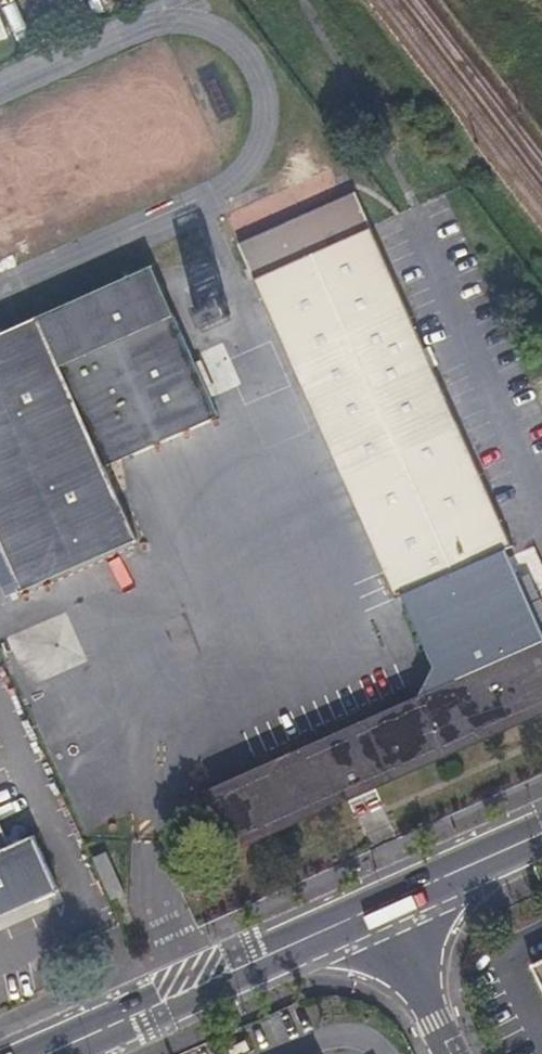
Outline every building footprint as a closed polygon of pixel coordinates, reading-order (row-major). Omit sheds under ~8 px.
[(397,307),(362,229),(246,282),(317,441),(388,600),(394,598),(435,688),(197,794),(225,857),(541,713),(541,641),(539,642),(497,552),(505,548),(404,323),(397,307)] [(144,268),(0,333),(0,564),(14,594),(130,543),(97,471),(212,419),(144,268)] [(215,299),(188,309),(194,328),(222,318),(215,299)] [(3,852),(0,845),(0,918),(51,895),(27,842),(3,852)] [(109,853),(94,860),(114,904),(129,898),(109,853)] [(534,968),(541,985),(541,964),(534,968)]
